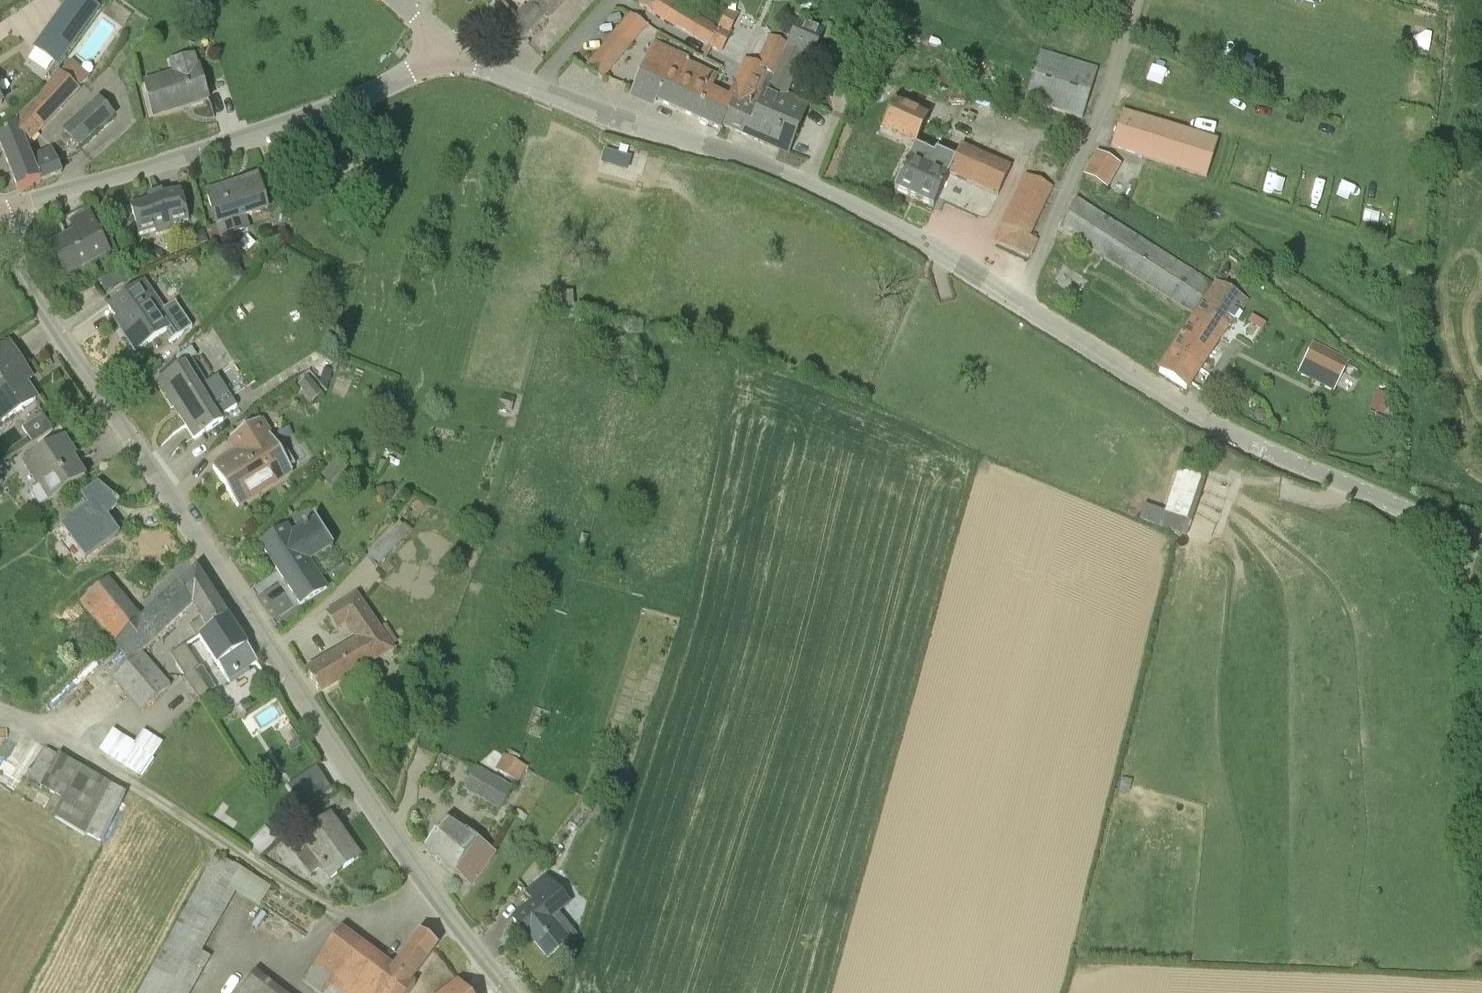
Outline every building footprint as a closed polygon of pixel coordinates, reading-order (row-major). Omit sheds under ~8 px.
[(709,48),(718,27),(673,0),(642,0),(638,5),(709,48)] [(799,2),(793,17),(804,21),(810,6),(799,2)] [(543,17),(530,4),(508,26),(521,39),(543,17)] [(32,62),(51,75),(83,28),(63,15),(32,62)] [(602,79),(646,26),(630,16),(587,68),(585,68),(584,69),(602,79)] [(786,48),(773,75),(791,83),(802,55),(811,58),(822,31),(798,20),(787,48),(786,48)] [(1059,53),(1074,51),(1072,38),(1057,40),(1059,53)] [(634,91),(695,118),(707,90),(710,91),(711,89),(717,76),(689,63),(691,59),(654,43),(634,91)] [(773,75),(786,48),(778,44),(767,69),(745,59),(728,97),(711,89),(710,91),(707,90),(695,118),(720,129),(720,130),(721,130),(724,125),(723,125),(731,105),(757,115),(769,87),(773,75)] [(1098,69),(1040,51),(1024,101),(1082,119),(1098,69)] [(197,68),(194,56),(169,63),(172,75),(144,83),(154,116),(183,107),(183,106),(191,104),(191,105),(208,100),(200,68),(197,68)] [(0,136),(0,144),(18,190),(62,173),(56,159),(48,162),(43,150),(32,154),(27,145),(80,90),(78,88),(88,78),(70,62),(0,136)] [(808,104),(786,94),(769,87),(757,115),(731,105),(723,125),(724,125),(747,136),(748,133),(788,152),(808,104)] [(101,99),(63,132),(81,152),(118,118),(101,99)] [(934,156),(915,148),(928,119),(894,103),(881,133),(914,148),(894,191),(933,208),(949,173),(998,196),(1011,168),(961,146),(955,160),(936,151),(934,156)] [(1122,111),(1111,148),(1206,178),(1218,141),(1122,111)] [(600,162),(627,170),(631,157),(604,149),(600,162)] [(1121,166),(1096,152),(1082,176),(1107,190),(1121,166)] [(1029,259),(1038,240),(1028,236),(1052,186),(1025,174),(994,243),(1029,259)] [(249,231),(245,219),(266,213),(258,177),(233,184),(233,187),(208,194),(216,225),(216,227),(217,227),(220,239),(249,231)] [(188,223),(180,192),(162,197),(162,199),(150,203),(149,201),(131,206),(139,235),(155,231),(156,236),(173,232),(171,227),(188,223)] [(1194,314),(1213,284),(1076,199),(1057,230),(1194,314)] [(66,275),(110,253),(86,208),(67,218),(74,233),(51,244),(66,275)] [(216,227),(216,225),(206,228),(210,241),(220,239),(217,227),(216,227)] [(207,242),(204,231),(194,233),(193,236),(195,246),(207,242)] [(124,271),(102,281),(107,292),(129,282),(124,271)] [(1172,351),(1159,372),(1186,390),(1200,369),(1215,345),(1217,342),(1227,326),(1229,328),(1247,299),(1217,281),(1187,328),(1172,351)] [(134,351),(135,352),(166,331),(172,340),(169,342),(169,343),(192,328),(176,304),(176,303),(176,302),(163,310),(144,282),(108,307),(108,308),(109,307),(119,322),(120,321),(128,334),(125,336),(135,351),(134,351)] [(1297,375),(1333,393),(1348,360),(1314,343),(1297,375)] [(19,361),(8,345),(0,350),(0,424),(36,399),(14,367),(20,363),(19,361)] [(194,440),(225,419),(196,375),(201,372),(193,359),(161,380),(182,412),(178,414),(194,440)] [(297,387),(312,403),(322,393),(308,377),(297,387)] [(1378,392),(1369,411),(1384,417),(1392,398),(1378,392)] [(1253,417),(1256,422),(1263,422),(1266,417),(1263,411),(1256,411),(1253,417)] [(43,414),(22,428),(32,443),(53,429),(43,414)] [(239,508),(256,497),(293,473),(290,468),(295,465),(283,445),(278,449),(262,423),(234,440),(242,452),(212,469),(231,498),(232,497),(239,508)] [(62,436),(45,447),(22,462),(39,488),(33,491),(42,505),(85,479),(72,457),(74,456),(62,436)] [(337,461),(322,476),(334,488),(349,473),(337,461)] [(1187,533),(1204,478),(1180,471),(1168,510),(1146,504),(1142,519),(1187,533)] [(75,561),(116,531),(105,519),(120,502),(113,497),(98,485),(82,494),(88,503),(52,531),(75,561)] [(287,527),(260,544),(300,606),(327,591),(308,560),(331,546),(314,519),(291,533),(287,527)] [(399,524),(366,560),(376,569),(409,533),(399,524)] [(579,547),(586,549),(589,538),(582,535),(579,547)] [(143,653),(192,609),(200,622),(189,629),(197,640),(199,639),(228,619),(196,570),(178,586),(141,618),(114,643),(130,664),(113,678),(140,710),(171,685),(143,653)] [(81,601),(114,643),(141,618),(109,579),(81,601)] [(308,676),(320,694),(389,645),(354,594),(327,613),(334,625),(345,618),(359,639),(308,676)] [(257,663),(228,619),(199,639),(228,683),(257,663)] [(199,669),(185,648),(171,657),(184,677),(183,678),(199,701),(209,693),(194,672),(199,669)] [(194,672),(209,693),(214,690),(199,669),(194,672)] [(116,729),(102,749),(142,777),(167,743),(147,729),(137,744),(116,729)] [(123,792),(44,750),(22,793),(101,834),(123,792)] [(517,782),(525,768),(506,758),(498,771),(517,782)] [(499,810),(512,788),(474,767),(463,790),(499,810)] [(297,817),(330,794),(313,770),(280,793),(297,817)] [(330,878),(354,861),(334,835),(340,830),(329,816),(300,836),(307,846),(294,856),(309,877),(323,867),(330,878)] [(464,834),(447,820),(425,849),(470,887),(494,852),(465,832),(464,834)] [(554,847),(546,858),(553,864),(561,853),(554,847)] [(211,955),(207,953),(235,894),(263,908),(274,884),(211,854),(144,992),(192,992),(211,955)] [(574,932),(556,911),(567,902),(546,877),(527,893),(534,903),(513,920),(521,930),(523,928),(548,958),(568,942),(565,939),(574,932)] [(340,931),(305,982),(319,992),(328,992),(333,986),(343,992),(410,992),(415,986),(410,983),(437,946),(420,934),(393,970),(340,931)] [(255,972),(240,992),(285,992),(255,972)] [(459,983),(446,992),(467,992),(459,983)]
